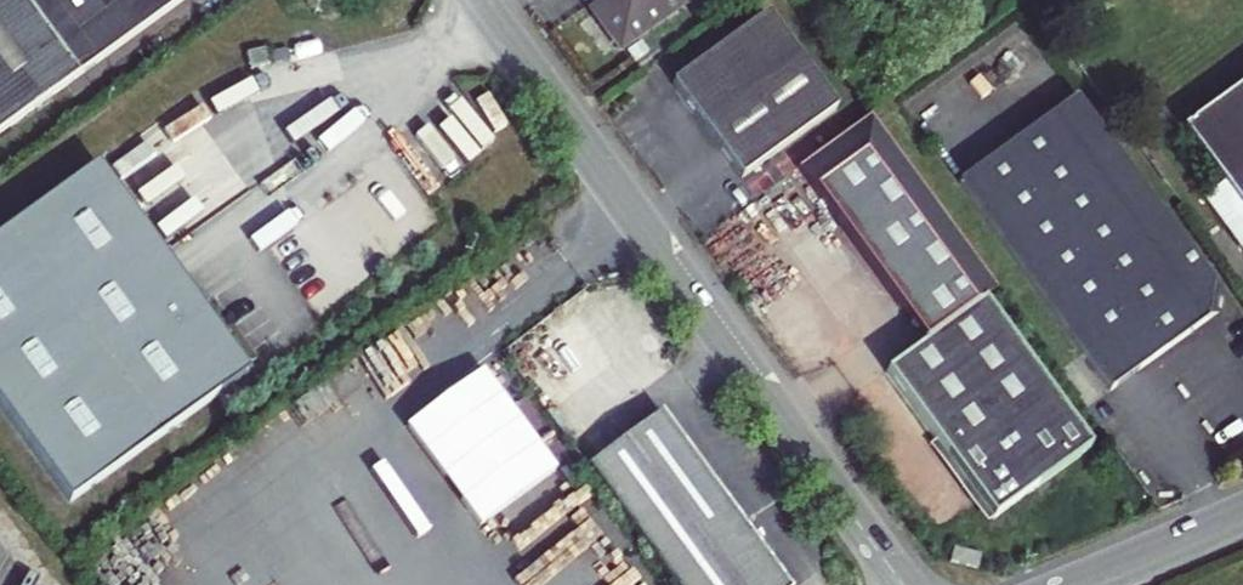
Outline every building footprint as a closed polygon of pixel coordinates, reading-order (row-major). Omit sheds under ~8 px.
[(182,0),(0,0),(0,133),(182,0)] [(580,0),(610,43),(670,0),(581,0),(580,0)] [(823,103),(755,8),(661,77),(728,171),(823,103)] [(1242,227),(1242,77),(1171,128),(1212,184),(1242,227)] [(1209,295),(1064,94),(944,180),(1095,389),(1207,308),(1209,295)] [(782,161),(911,341),(970,299),(985,288),(857,109),(782,161)] [(91,170),(0,236),(0,412),(66,502),(242,373),(91,170)] [(1233,256),(1242,249),(1242,227),(1212,184),(1191,198),(1233,256)] [(1076,447),(970,299),(911,341),(872,370),(977,518),(1076,447)] [(646,406),(572,459),(663,584),(775,584),(646,406)] [(523,497),(587,584),(611,584),(625,574),(553,475),(523,497)] [(502,512),(555,584),(587,584),(523,497),(502,512)] [(936,546),(933,558),(961,566),(965,554),(936,546)]
